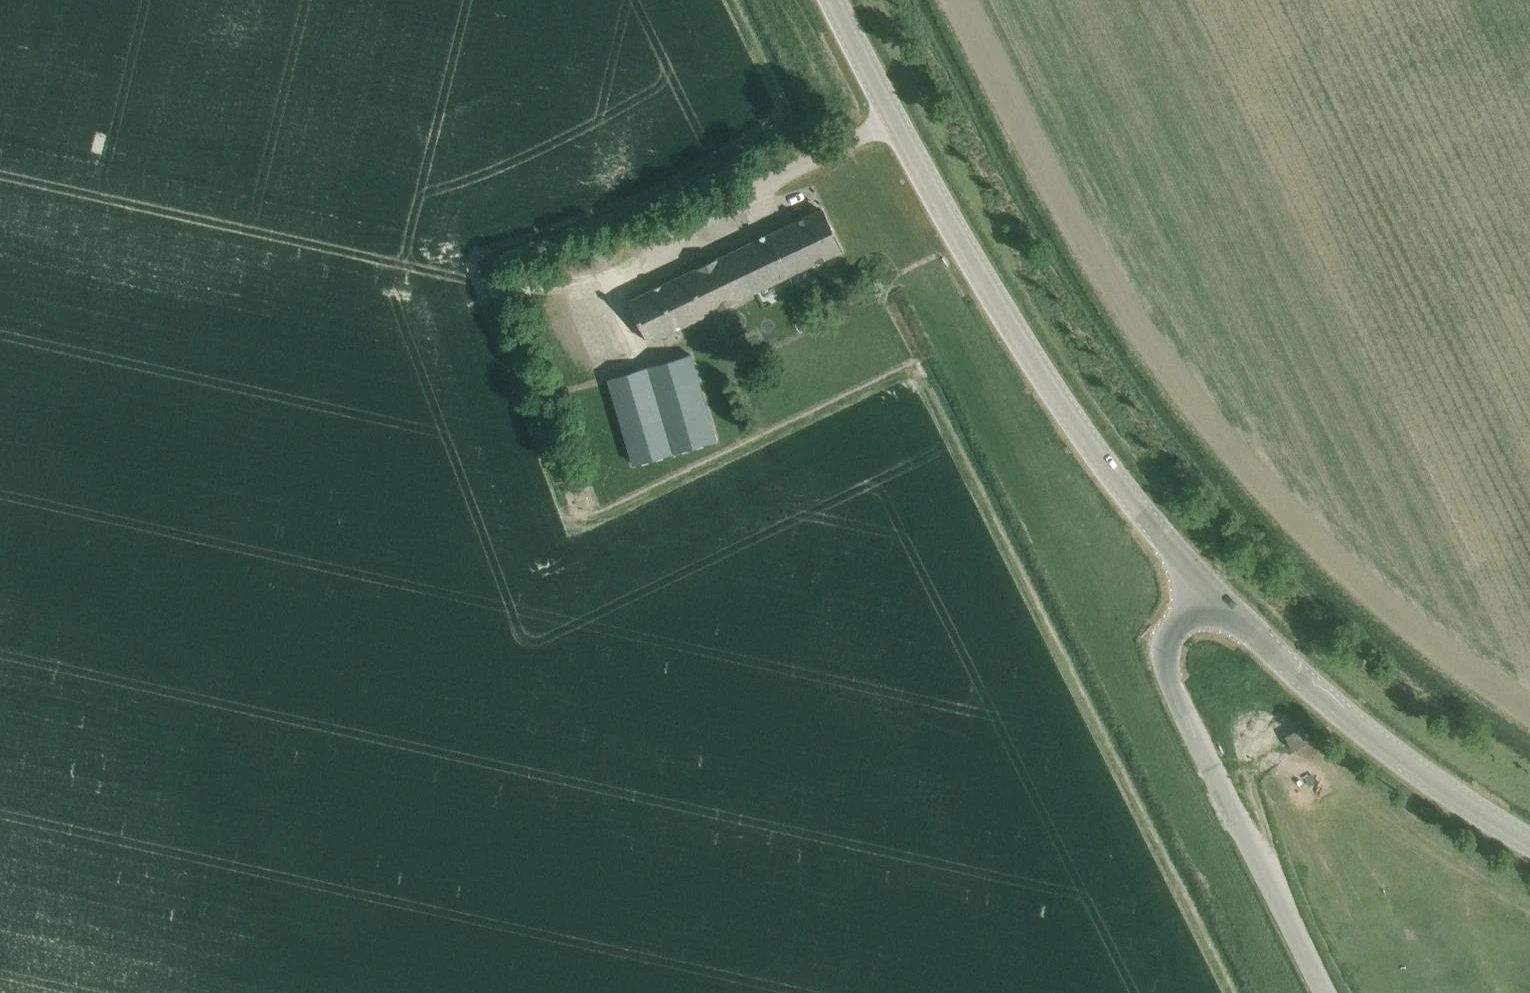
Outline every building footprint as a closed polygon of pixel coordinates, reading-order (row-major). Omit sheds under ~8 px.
[(629,300),(649,342),(841,251),(821,209),(629,300)] [(609,379),(634,464),(717,439),(692,355),(609,379)] [(1295,748),(1309,740),(1310,739),(1304,728),(1289,737),(1295,748)]
